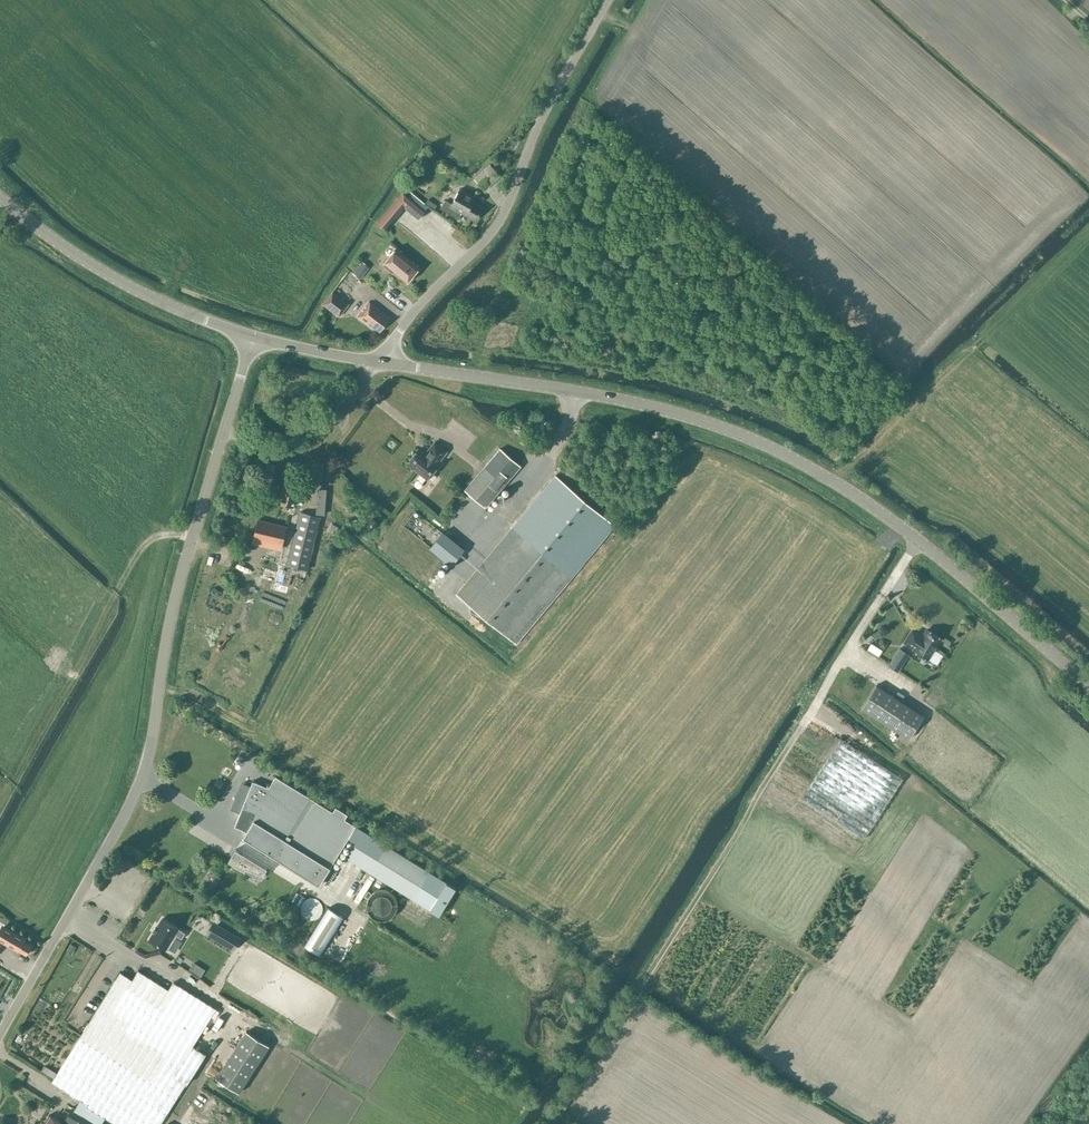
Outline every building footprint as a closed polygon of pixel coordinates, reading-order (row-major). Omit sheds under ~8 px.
[(462,214),(476,221),(483,207),(473,202),(475,198),(459,189),(452,205),(445,201),(440,210),(459,220),(462,214)] [(376,223),(377,223),(385,230),(403,207),(417,219),(424,210),(401,191),(376,223)] [(412,261),(395,247),(381,264),(398,278),(398,277),(406,284),(419,268),(412,262),(412,261)] [(372,258),(363,271),(357,266),(345,282),(355,289),(377,262),(372,258)] [(333,292),(323,305),(339,317),(349,304),(333,292)] [(369,303),(358,317),(368,324),(370,322),(381,331),(390,319),(369,303)] [(417,450),(414,455),(407,465),(427,480),(438,466),(437,465),(446,453),(434,443),(424,456),(417,450)] [(485,467),(475,478),(465,490),(485,507),(505,484),(485,467)] [(556,476),(533,503),(456,594),(515,644),(615,527),(556,476)] [(293,506),(297,490),(284,487),(279,503),(293,506)] [(321,518),(301,513),(288,565),(308,570),(321,518)] [(420,513),(412,516),(417,527),(425,523),(420,513)] [(372,518),(366,526),(370,530),(376,522),(372,518)] [(262,519),(255,545),(282,552),(286,537),(289,526),(262,519)] [(263,569),(262,577),(271,578),(272,570),(263,569)] [(912,629),(908,636),(904,642),(914,649),(914,650),(927,659),(941,639),(927,629),(922,637),(919,635),(920,634),(912,629)] [(878,655),(882,650),(871,643),(868,648),(878,655)] [(903,669),(912,650),(901,645),(892,664),(903,669)] [(876,685),(867,699),(861,708),(908,739),(923,716),(876,685)] [(815,726),(823,739),(832,733),(824,721),(815,726)] [(842,737),(824,765),(802,799),(863,839),(902,779),(842,737)] [(252,768),(250,774),(263,778),(265,772),(252,768)] [(252,782),(235,827),(244,830),(246,832),(243,838),(318,886),(355,827),(343,820),(347,814),(335,807),(332,812),(276,777),(269,788),(252,782)] [(355,843),(346,858),(400,892),(439,915),(455,888),(356,826),(348,839),(355,843)] [(236,849),(229,861),(244,871),(246,869),(263,875),(267,869),(236,849)] [(379,891),(368,900),(381,914),(391,904),(379,891)] [(297,909),(310,920),(322,905),(309,894),(297,909)] [(319,955),(343,917),(328,908),(305,946),(319,955)] [(154,932),(149,939),(168,951),(176,936),(181,939),(185,933),(162,919),(157,926),(156,925),(153,931),(154,932)] [(241,938),(213,921),(205,935),(233,951),(241,938)] [(13,931),(4,926),(0,933),(0,942),(18,952),(19,951),(26,955),(32,945),(24,941),(26,938),(13,931)] [(340,953),(352,953),(352,943),(340,943),(340,953)] [(87,1105),(117,1123),(160,1123),(186,1082),(187,1083),(206,1053),(193,1045),(216,1008),(174,981),(169,989),(139,970),(133,979),(121,971),(52,1080),(88,1103),(87,1105)] [(269,1046),(246,1031),(216,1078),(239,1093),(269,1046)] [(40,1069),(52,1075),(55,1069),(43,1063),(40,1069)] [(72,1106),(64,1121),(69,1123),(102,1123),(72,1106)] [(49,1115),(45,1122),(44,1122),(42,1123),(66,1123),(49,1115)]
